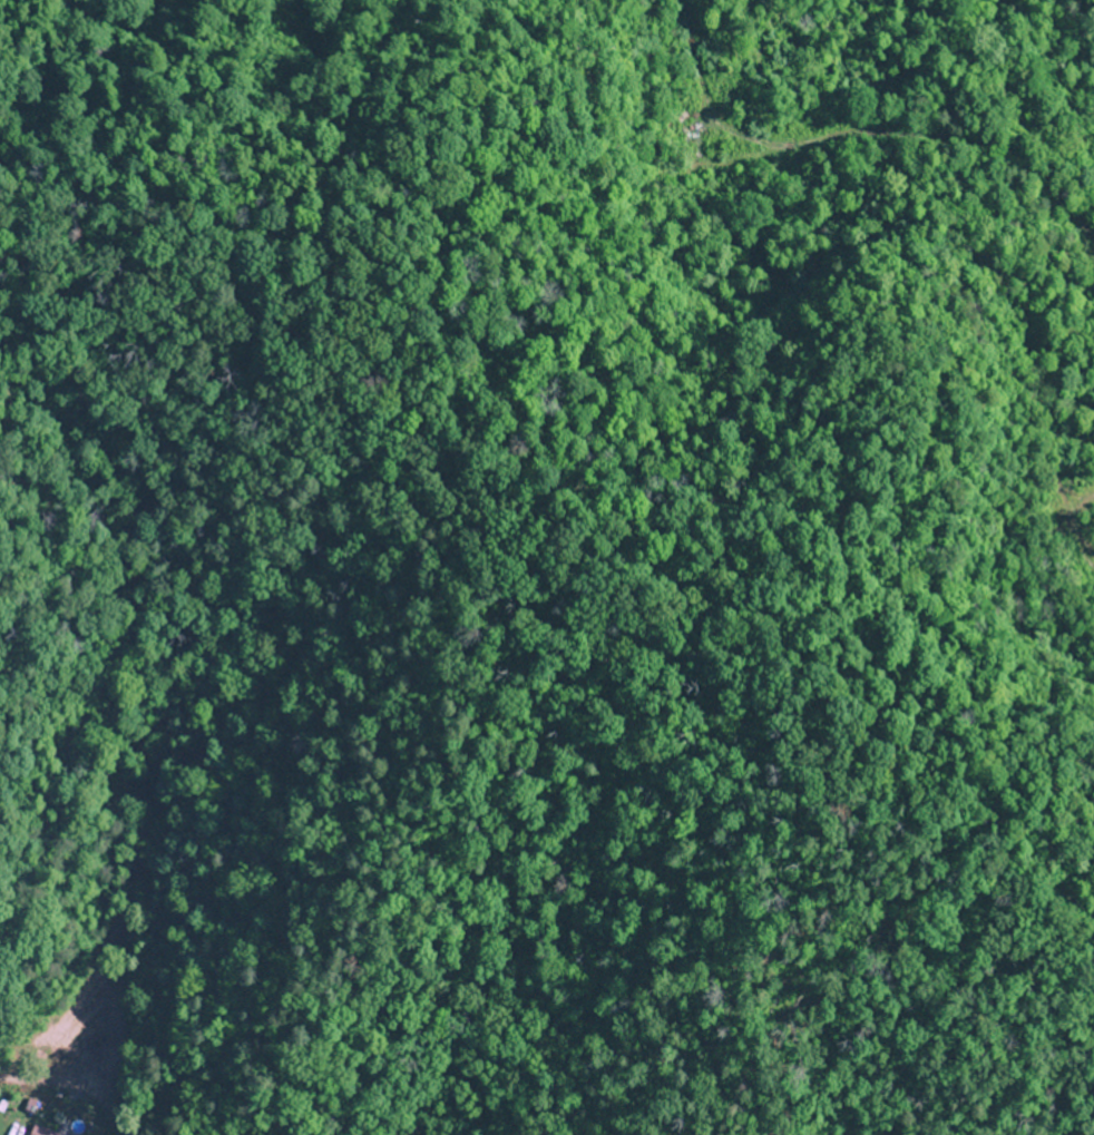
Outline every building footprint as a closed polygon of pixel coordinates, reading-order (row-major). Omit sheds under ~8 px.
[(35,1124),(29,1134),(54,1134),(35,1124)]
